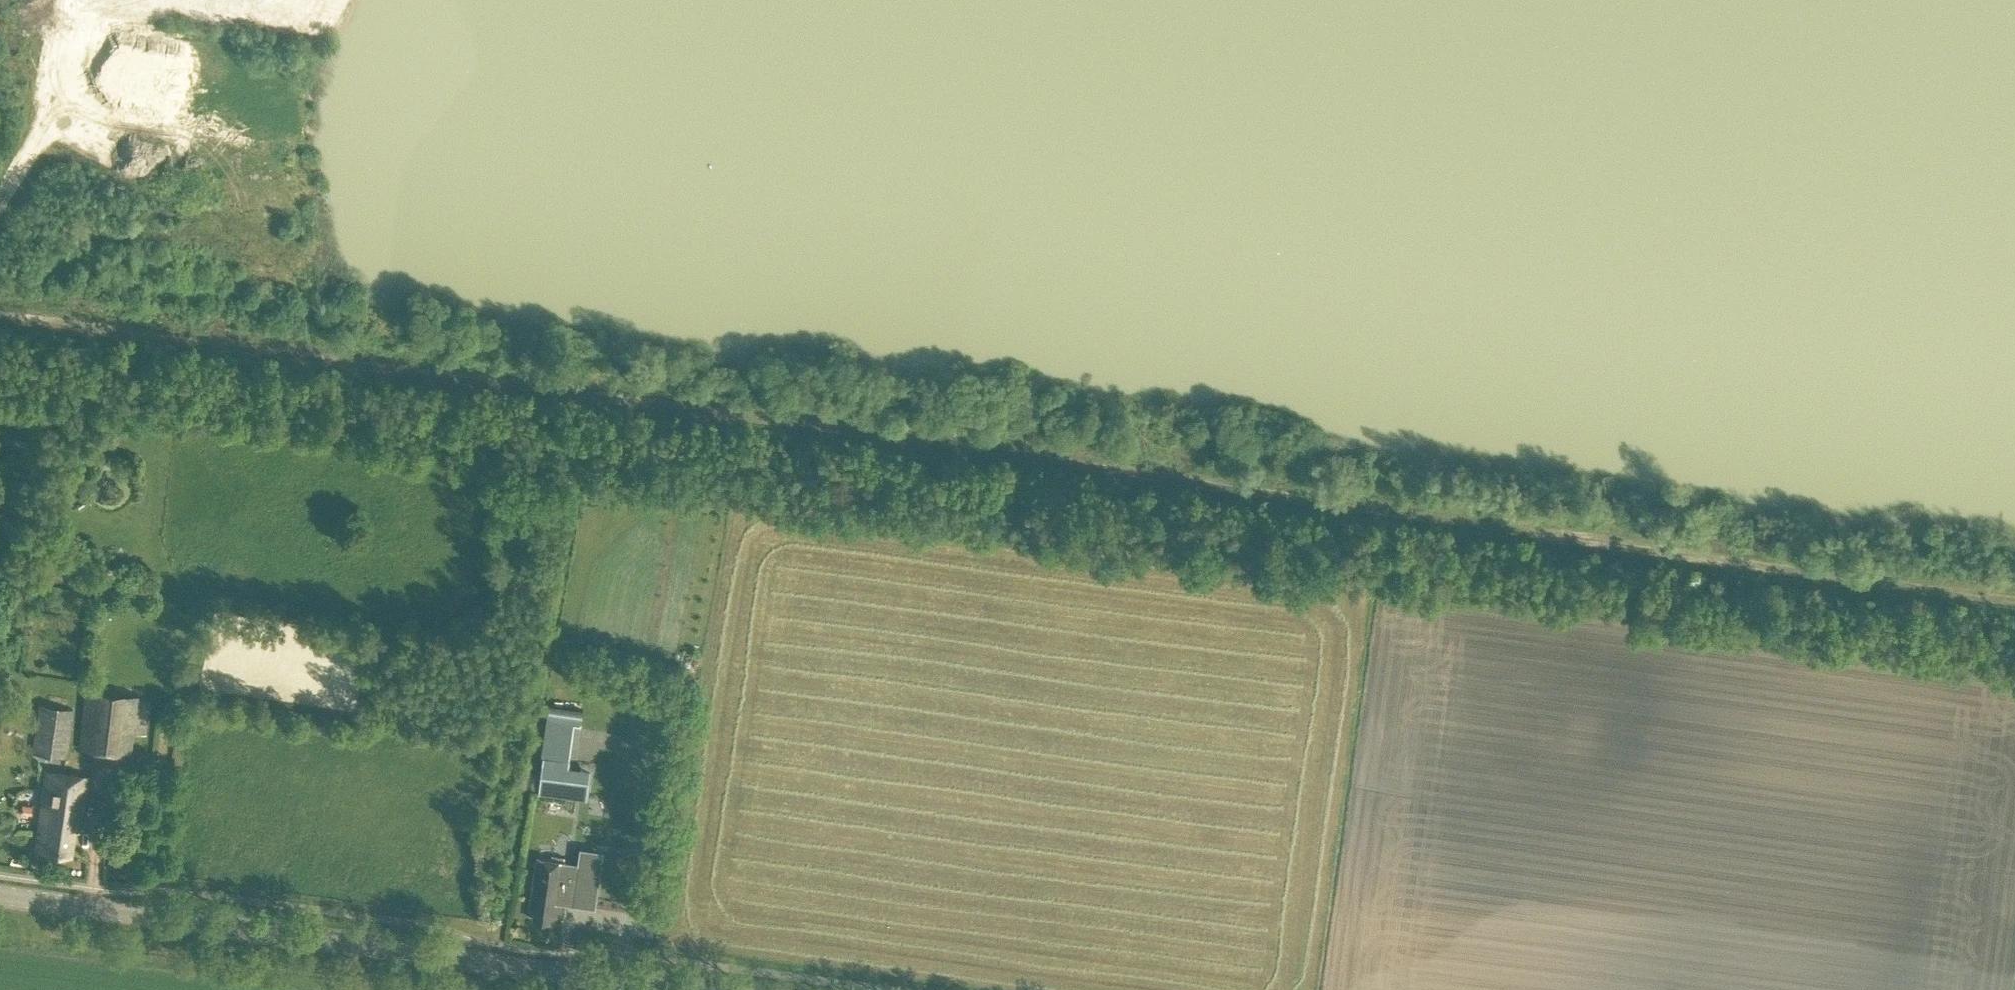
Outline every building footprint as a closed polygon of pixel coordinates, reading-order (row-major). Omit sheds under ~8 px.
[(148,694),(87,687),(79,747),(129,754),(132,732),(143,733),(148,694)] [(72,708),(39,703),(31,752),(64,758),(72,708)] [(543,761),(570,765),(575,720),(546,716),(542,754),(543,755),(543,761)] [(567,791),(570,765),(543,761),(539,788),(567,791)] [(591,767),(570,765),(567,791),(587,793),(591,767)] [(47,769),(36,848),(69,852),(74,816),(80,817),(87,775),(47,769)] [(32,804),(21,803),(20,811),(31,813),(32,804)] [(582,846),(580,857),(600,860),(602,849),(582,846)] [(562,902),(560,902),(561,897),(574,899),(574,901),(594,904),(600,860),(580,857),(579,864),(566,862),(566,860),(537,856),(530,909),(535,910),(533,918),(560,921),(562,902)]
